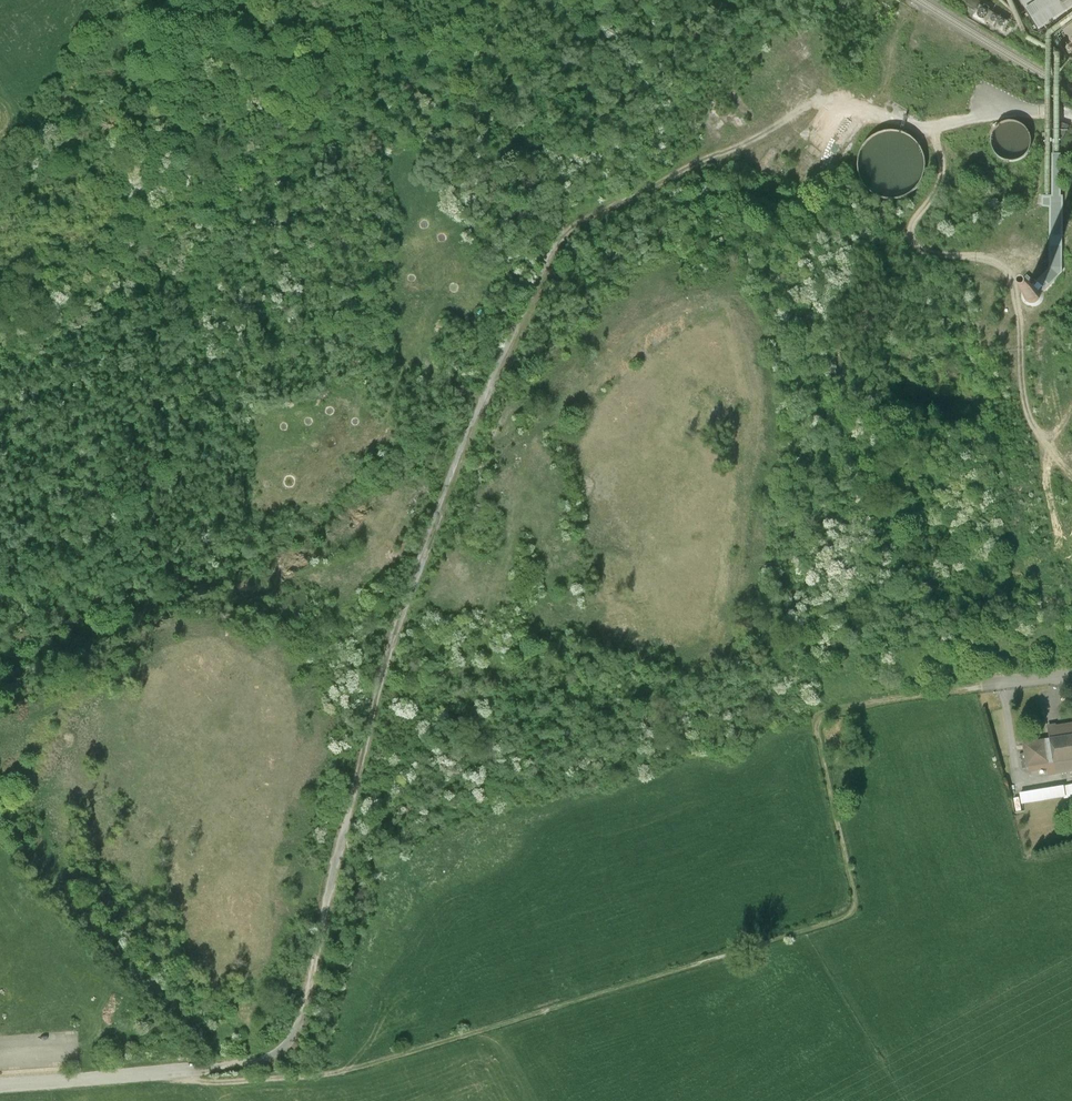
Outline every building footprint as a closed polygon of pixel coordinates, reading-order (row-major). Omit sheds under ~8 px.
[(1038,29),(1071,8),(1071,0),(1020,0),(1038,29)] [(1038,295),(1034,290),(1032,290),(1027,291),(1024,294),(1023,300),(1027,304),(1033,305),(1037,301),(1038,295)] [(1051,732),(1053,743),(1021,748),(1025,774),(1071,766),(1071,729),(1051,732)] [(1071,798),(1071,786),(1017,796),(1018,807),(1071,798)]
